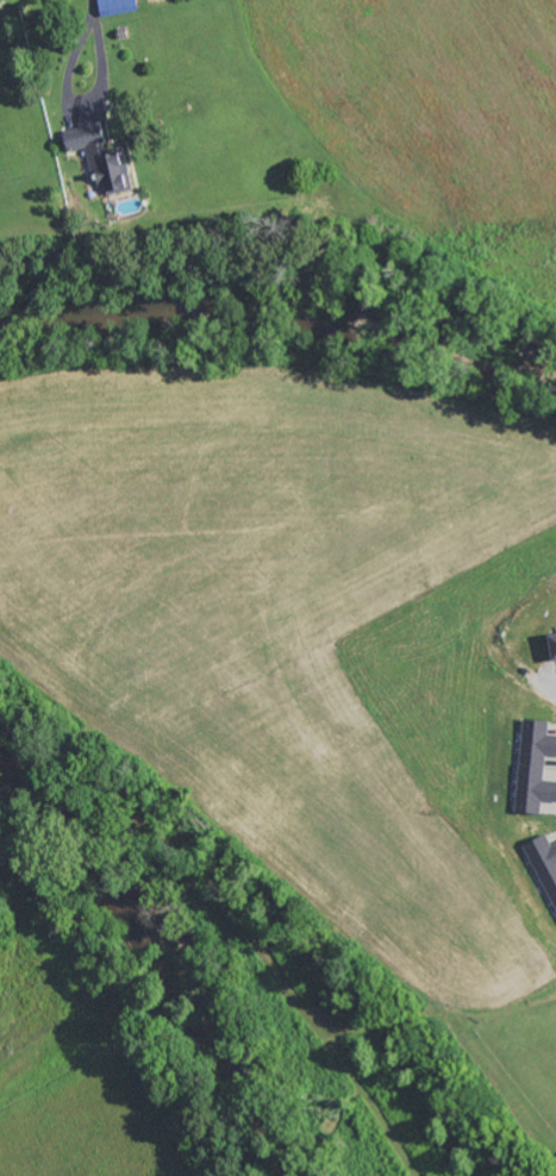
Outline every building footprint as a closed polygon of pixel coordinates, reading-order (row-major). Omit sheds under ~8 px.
[(134,0),(97,0),(99,15),(135,11),(134,0)] [(84,149),(93,187),(102,184),(105,196),(133,189),(123,149),(107,152),(100,123),(59,133),(64,154),(84,149)] [(544,634),(547,660),(555,659),(555,633),(544,634)] [(539,814),(540,801),(555,802),(555,781),(543,780),(544,755),(555,756),(555,735),(547,734),(548,721),(521,719),(514,812),(539,814)] [(555,914),(555,842),(549,845),(544,833),(522,844),(555,914)]
